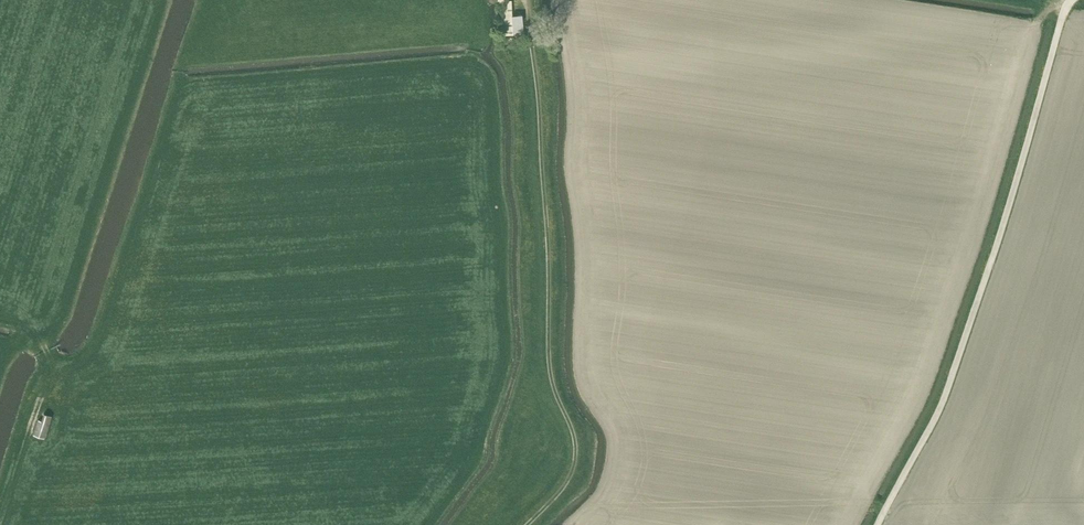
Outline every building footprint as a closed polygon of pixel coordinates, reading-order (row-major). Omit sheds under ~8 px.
[(498,1),(499,0),(500,7),(502,7),(502,19),(512,18),(512,15),(511,0),(498,0),(498,1)] [(513,28),(523,27),(522,14),(512,15),(512,18),(512,26),(513,28)] [(44,438),(52,416),(44,413),(41,420),(38,419),(33,434),(44,438)]
